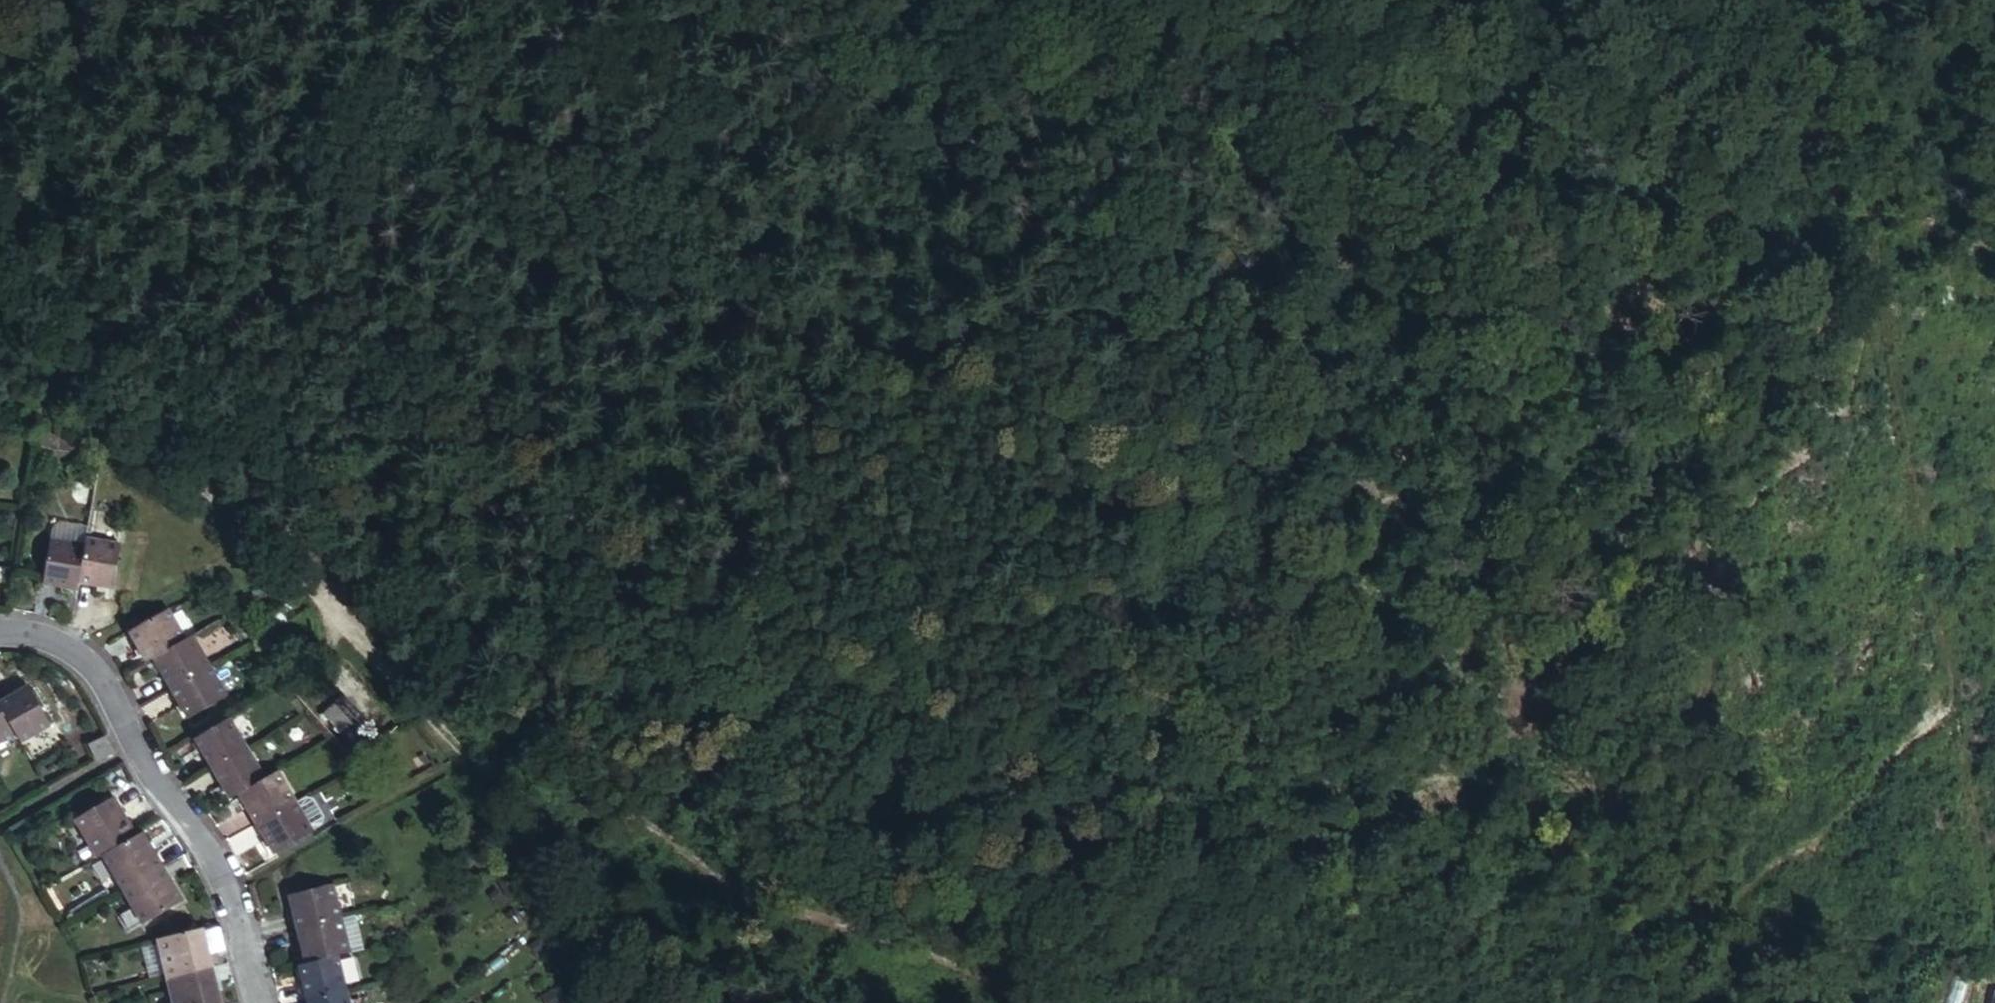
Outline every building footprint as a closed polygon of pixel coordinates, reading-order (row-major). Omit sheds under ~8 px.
[(71,429),(45,430),(41,449),(67,453),(71,429)] [(56,524),(55,537),(85,539),(86,526),(56,524)] [(122,544),(88,538),(87,545),(80,582),(114,588),(122,544)] [(79,589),(80,582),(87,545),(53,539),(45,583),(79,589)] [(150,662),(155,658),(187,640),(169,610),(132,631),(150,662)] [(155,658),(173,689),(211,667),(194,636),(187,640),(155,658)] [(211,667),(173,689),(190,717),(227,696),(211,667)] [(21,741),(51,724),(29,686),(0,702),(15,730),(21,741)] [(357,711),(344,698),(327,715),(340,728),(357,711)] [(0,702),(0,739),(15,730),(0,702)] [(232,717),(197,738),(214,767),(249,747),(232,717)] [(233,799),(241,794),(266,778),(249,747),(214,767),(233,799)] [(241,794),(258,823),(295,801),(278,771),(266,778),(241,794)] [(99,857),(106,853),(136,836),(113,797),(76,819),(99,857)] [(295,801),(258,823),(275,853),(313,831),(295,801)] [(106,853),(125,888),(163,867),(143,832),(136,836),(106,853)] [(163,867),(125,888),(144,922),(182,900),(163,867)] [(292,895),(300,929),(342,918),(334,884),(292,895)] [(342,918),(300,929),(307,962),(339,955),(350,952),(342,918)] [(160,938),(169,978),(213,967),(203,928),(160,938)] [(544,952),(538,941),(529,948),(536,958),(544,952)] [(339,955),(307,962),(300,965),(309,998),(347,989),(339,955)] [(169,978),(175,1002),(222,1002),(213,967),(169,978)] [(309,998),(310,1002),(351,1002),(347,989),(309,998)] [(559,994),(550,1001),(551,1002),(563,1002),(564,1002),(559,994)]
